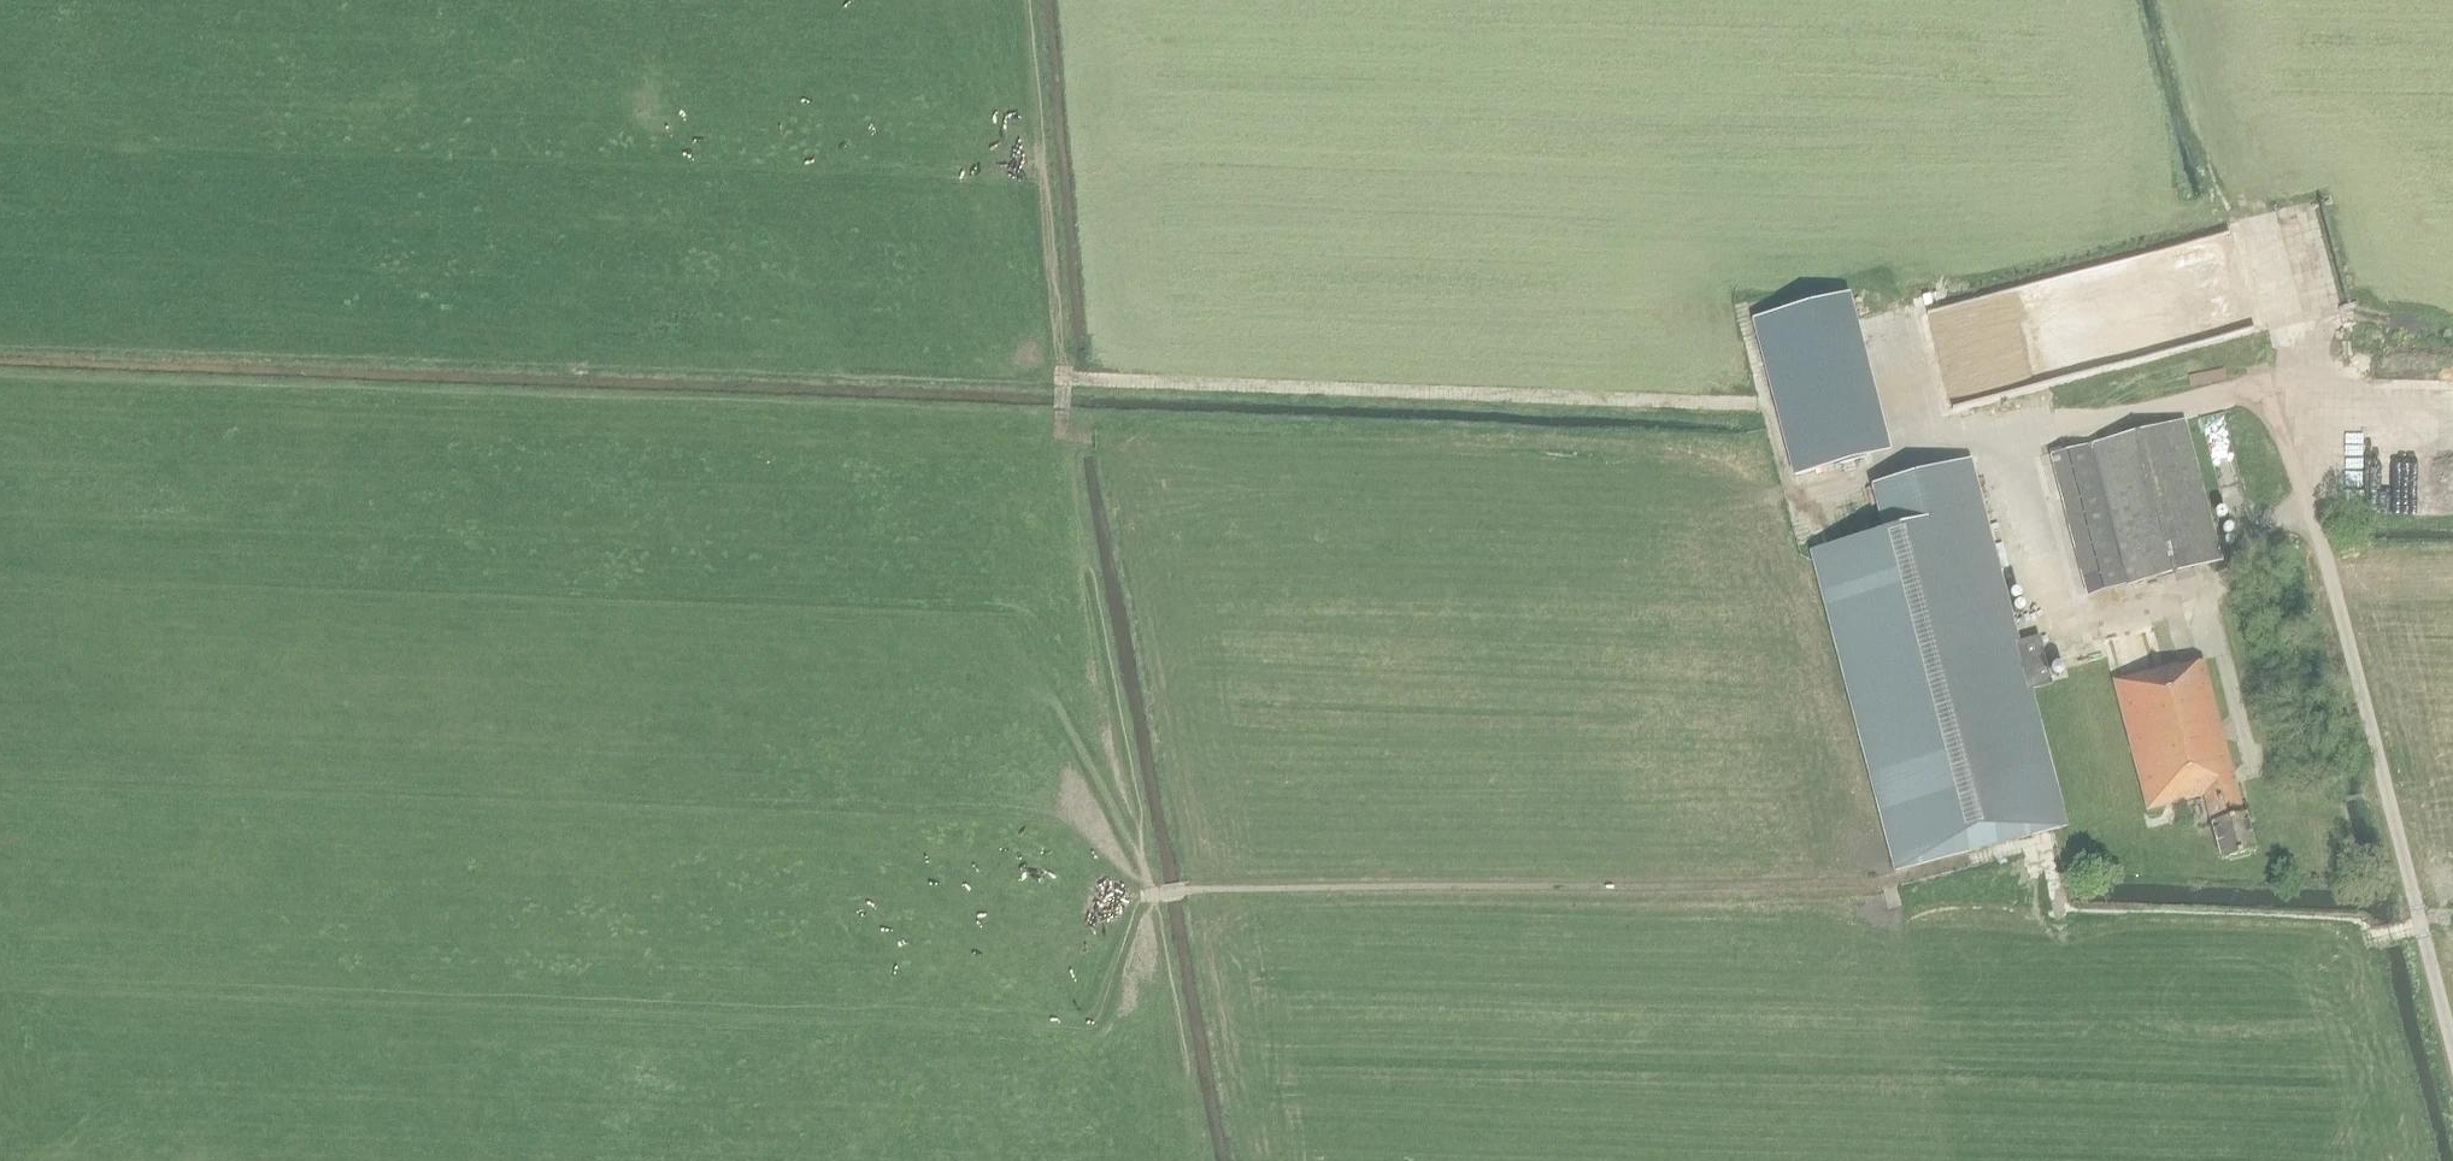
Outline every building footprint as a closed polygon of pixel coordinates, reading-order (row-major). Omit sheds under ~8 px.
[(2260,324),(2239,235),(2181,249),(2203,337),(2260,324)] [(1755,320),(1795,476),(1889,452),(1849,296),(1755,320)] [(2086,595),(2125,585),(2220,560),(2183,420),(2049,455),(2086,595)] [(1828,547),(1814,550),(1898,869),(2061,826),(2025,690),(2050,684),(2038,637),(2013,644),(1965,460),(1871,484),(1883,531),(1842,543),(1828,547)] [(2178,666),(2167,624),(2103,640),(2147,809),(2203,794),(2220,859),(2254,850),(2244,813),(2242,814),(2202,660),(2178,666)]
